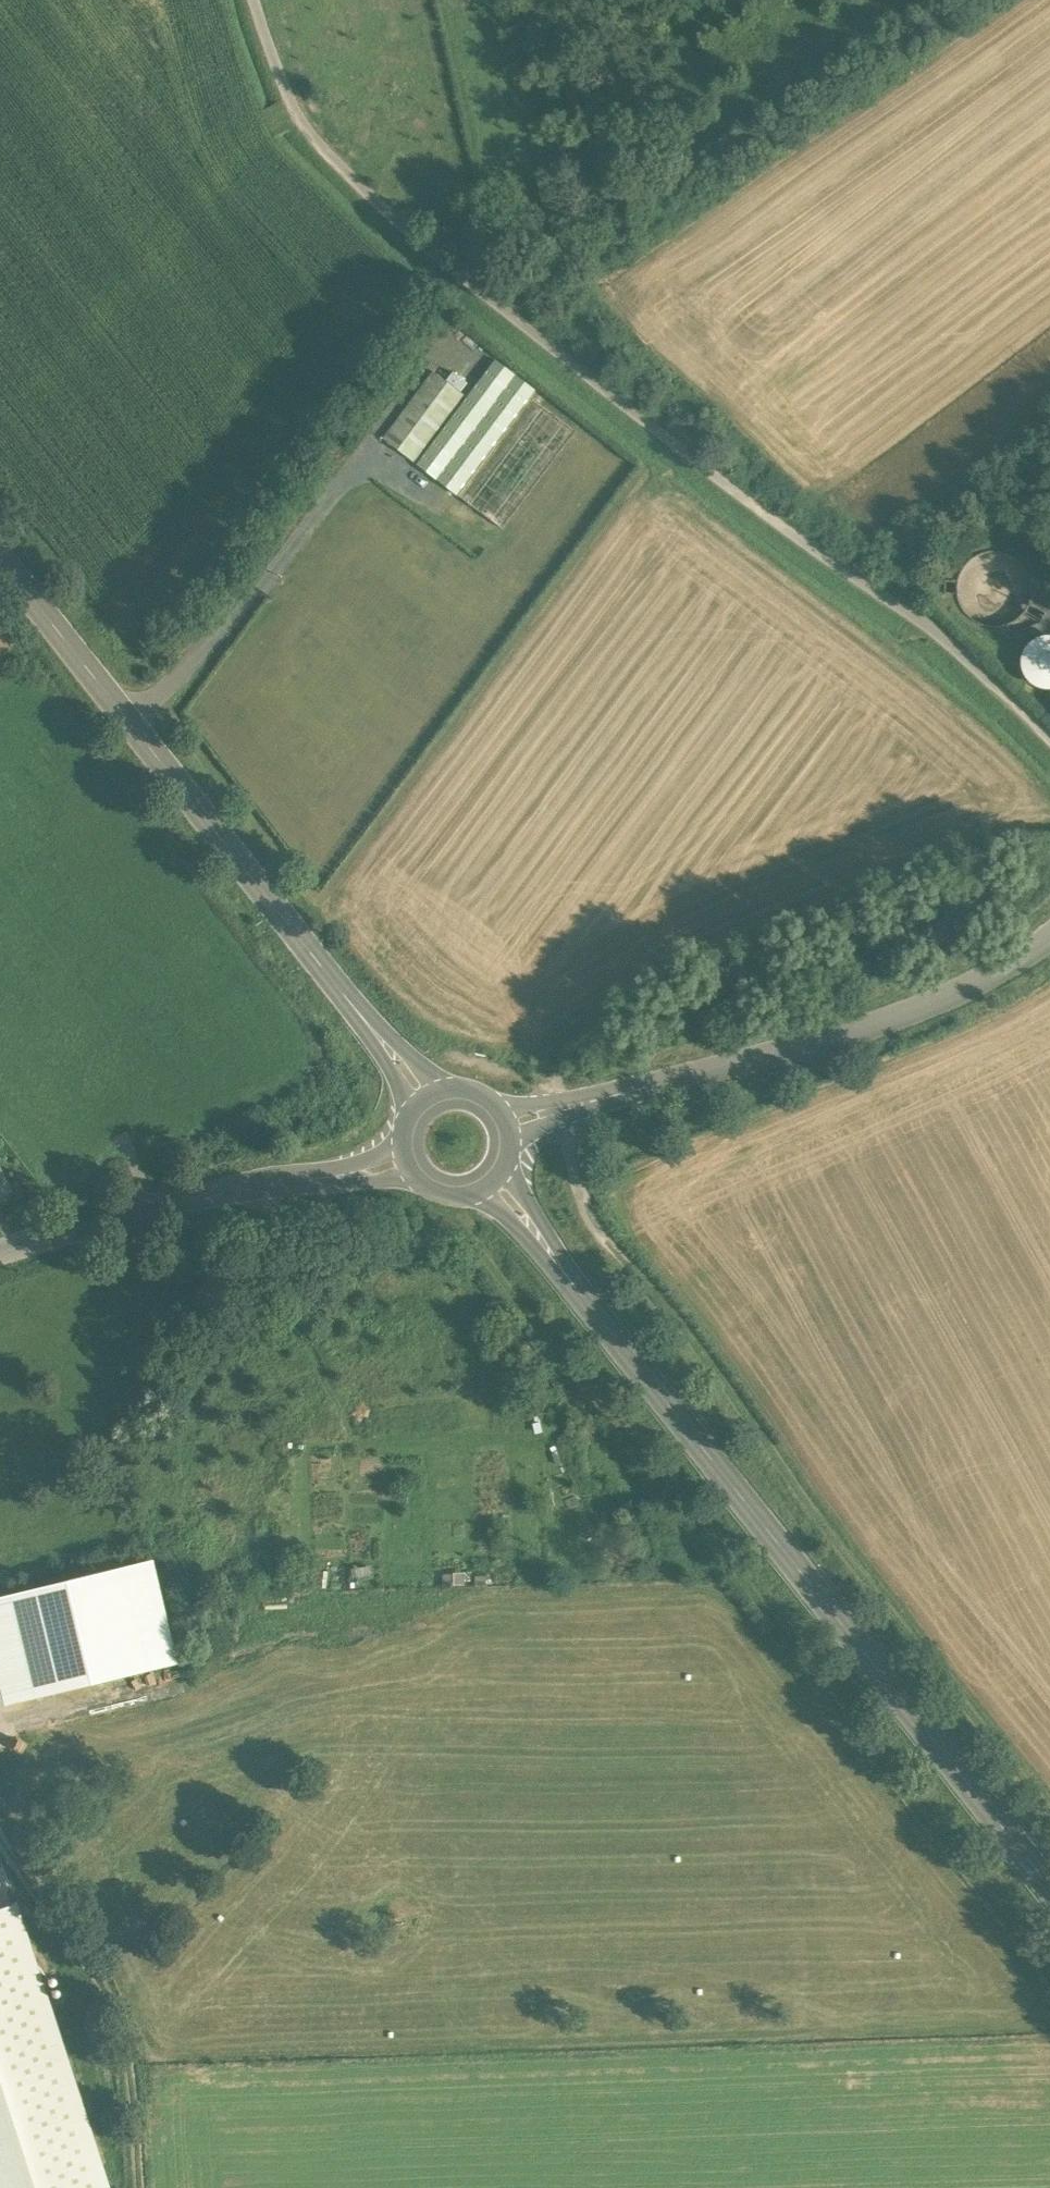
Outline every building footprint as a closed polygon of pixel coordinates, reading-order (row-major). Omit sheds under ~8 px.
[(494,362),(416,466),(455,496),(533,392),(494,362)] [(437,370),(382,440),(413,463),(466,392),(437,370)] [(532,401),(459,499),(500,530),(574,432),(532,401)] [(1048,639),(1039,641),(1031,646),(1026,654),(1024,664),(1026,673),(1031,681),(1039,686),(1049,688),(1049,639),(1048,639)] [(0,1600),(0,1705),(1,1711),(176,1669),(149,1563),(0,1600)] [(0,1912),(0,2187),(114,2187),(17,1907),(0,1912)]
